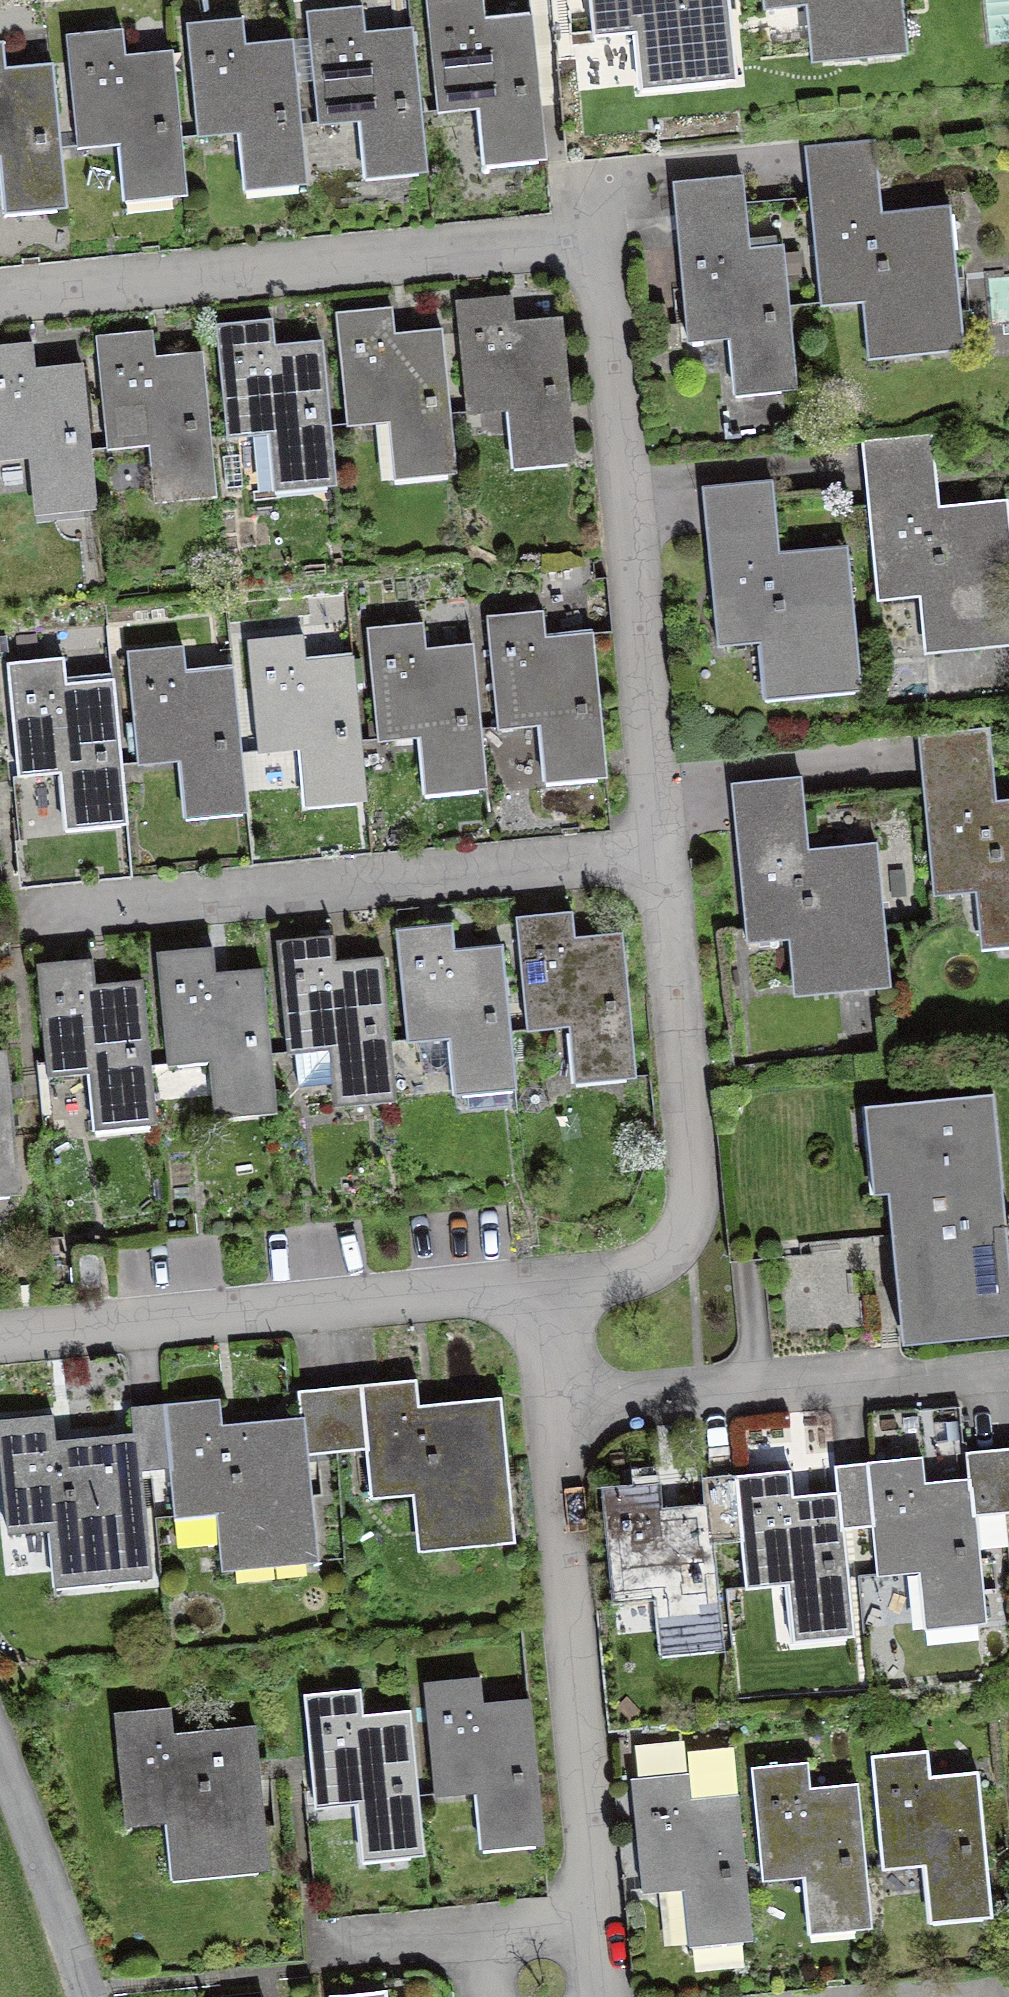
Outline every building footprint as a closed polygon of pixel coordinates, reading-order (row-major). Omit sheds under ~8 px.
[(426,0),(437,113),(490,108),(493,142),(535,138),(537,161),(546,160),(533,25),(485,29),(483,0),(429,0),(426,0)] [(594,38),(645,33),(648,68),(723,60),(725,82),(737,81),(729,0),(590,0),(594,38)] [(766,10),(816,4),(821,40),(894,32),(896,54),(908,53),(902,0),(765,0),(766,10)] [(363,8),(307,13),(318,126),(371,121),(374,155),(416,151),(418,174),(427,173),(414,37),(366,42),(363,8)] [(243,19),(187,24),(198,137),(240,133),(246,192),(307,186),(293,48),(246,53),(243,19)] [(123,30),(67,36),(78,148),(131,143),(134,178),(175,174),(178,196),(187,196),(173,60),(126,65),(123,30)] [(0,42),(0,156),(11,155),(14,189),(55,185),(58,208),(67,207),(54,72),(6,76),(3,42),(0,42)] [(874,140),(805,147),(821,306),(873,301),(877,335),(950,328),(953,351),(964,349),(951,214),(882,221),(874,140)] [(743,177),(673,183),(689,342),(740,337),(744,371),(786,367),(788,390),(797,389),(784,254),(751,257),(743,177)] [(512,295),(456,301),(467,414),(520,409),(523,443),(564,439),(567,462),(576,461),(562,325),(515,330),(512,295)] [(392,307),(336,313),(347,426),(400,420),(403,455),(445,451),(447,473),(456,473),(443,337),(395,342),(392,307)] [(272,319),(216,324),(227,437),(280,432),(283,466),(325,462),(327,485),(336,484),(323,349),(275,353),(272,319)] [(152,331),(97,336),(108,449),(160,444),(164,478),(205,474),(207,497),(217,496),(203,361),(156,365),(152,331)] [(0,346),(0,460),(40,456),(44,491),(85,486),(87,509),(97,508),(83,373),(36,377),(32,343),(0,346)] [(864,440),(880,599),(932,594),(936,628),(1008,621),(1008,507),(942,513),(933,433),(864,440)] [(772,480),(703,487),(719,646),(771,641),(775,675),(848,668),(851,690),(862,689),(849,554),(780,561),(772,480)] [(544,611),(488,617),(499,730),(552,724),(555,759),(596,755),(599,777),(608,777),(595,641),(547,646),(544,611)] [(423,622),(367,627),(378,740),(419,736),(425,796),(487,790),(473,652),(426,657),(423,622)] [(303,635),(247,640),(258,753),(300,749),(306,808),(367,802),(354,665),(306,669),(303,635)] [(184,646),(128,651),(139,764),(192,759),(195,793),(237,789),(239,812),(248,811),(235,676),(187,680),(184,646)] [(64,658),(8,663),(19,776),(72,771),(75,805),(117,801),(119,824),(128,823),(115,688),(67,693),(64,658)] [(920,736),(936,895),(988,890),(991,925),(1008,923),(1008,809),(997,810),(989,729),(920,736)] [(802,777),(733,784),(749,943),(801,938),(804,972),(878,965),(880,987),(892,986),(878,850),(810,857),(802,777)] [(573,914),(518,919),(528,1032),(581,1027),(584,1061),(626,1057),(628,1080),(637,1079),(624,944),(576,948),(573,914)] [(452,925),(397,930),(407,1043),(460,1038),(463,1072),(505,1068),(507,1091),(516,1090),(503,955),(456,959),(452,925)] [(332,936),(276,941),(287,1054),(296,1053),(299,1087),(385,1079),(387,1102),(396,1101),(383,966),(335,970),(332,936)] [(214,947),(158,952),(169,1065),(222,1060),(225,1095),(266,1091),(268,1113),(277,1112),(265,977),(217,982),(214,947)] [(93,959),(37,964),(48,1077),(90,1073),(95,1132),(156,1126),(143,988),(96,993),(93,959)] [(6,1172),(8,1195),(20,1194),(7,1059),(0,1060),(0,1173),(6,1172)] [(880,1105),(902,1329),(1008,1318),(1008,1250),(994,1093),(880,1105)] [(97,1248),(75,1249),(77,1287),(100,1285),(97,1248)] [(416,1379),(332,1387),(338,1450),(367,1447),(372,1497),(424,1492),(427,1527),(501,1520),(503,1543),(515,1542),(501,1406),(420,1414),(416,1379)] [(300,1391),(303,1425),(223,1433),(220,1398),(165,1403),(171,1466),(176,1517),(227,1512),(231,1546),(304,1539),(307,1562),(319,1560),(308,1453),(338,1450),(332,1387),(300,1391)] [(136,1439),(56,1447),(53,1416),(0,1421),(0,1448),(9,1533),(60,1528),(64,1563),(138,1556),(140,1578),(151,1577),(140,1470),(171,1466),(165,1403),(133,1407),(136,1439)] [(1000,1449),(1006,1511),(1008,1510),(1008,1448),(1000,1449)] [(967,1452),(971,1487),(926,1492),(922,1457),(868,1462),(874,1524),(879,1575),(931,1570),(934,1604),(975,1600),(977,1623),(987,1622),(976,1513),(1006,1511),(1000,1449),(967,1452)] [(836,1466),(839,1500),(794,1505),(791,1471),(736,1476),(742,1537),(747,1588),(799,1583),(803,1617),(843,1613),(846,1635),(854,1635),(844,1527),(874,1524),(868,1462),(836,1466)] [(724,1648),(713,1540),(742,1537),(736,1476),(704,1479),(707,1513),(666,1517),(662,1483),(604,1489),(615,1600),(668,1595),(672,1629),(712,1625),(714,1649),(724,1648)] [(480,1677),(425,1682),(435,1794),(488,1789),(492,1824),(533,1821),(535,1843),(543,1843),(531,1707),(483,1712),(480,1677)] [(361,1689),(305,1694),(316,1807),(369,1802),(372,1836),(413,1832),(415,1855),(424,1854),(412,1719),(364,1723),(361,1689)] [(170,1707),(115,1713),(127,1825),(179,1820),(182,1854),(255,1847),(257,1870),(268,1869),(255,1734),(173,1742),(170,1707)] [(928,1750),(873,1755),(884,1868),(936,1863),(940,1897),(981,1893),(983,1916),(992,1915),(979,1780),(932,1784),(928,1750)] [(808,1762),(753,1767),(764,1880),(816,1875),(820,1909),(861,1905),(863,1928),(872,1927),(859,1792),(812,1796),(808,1762)] [(689,1773),(633,1779),(644,1892),(697,1887),(700,1921),(741,1917),(743,1940),(753,1939),(739,1803),(692,1808),(689,1773)]
